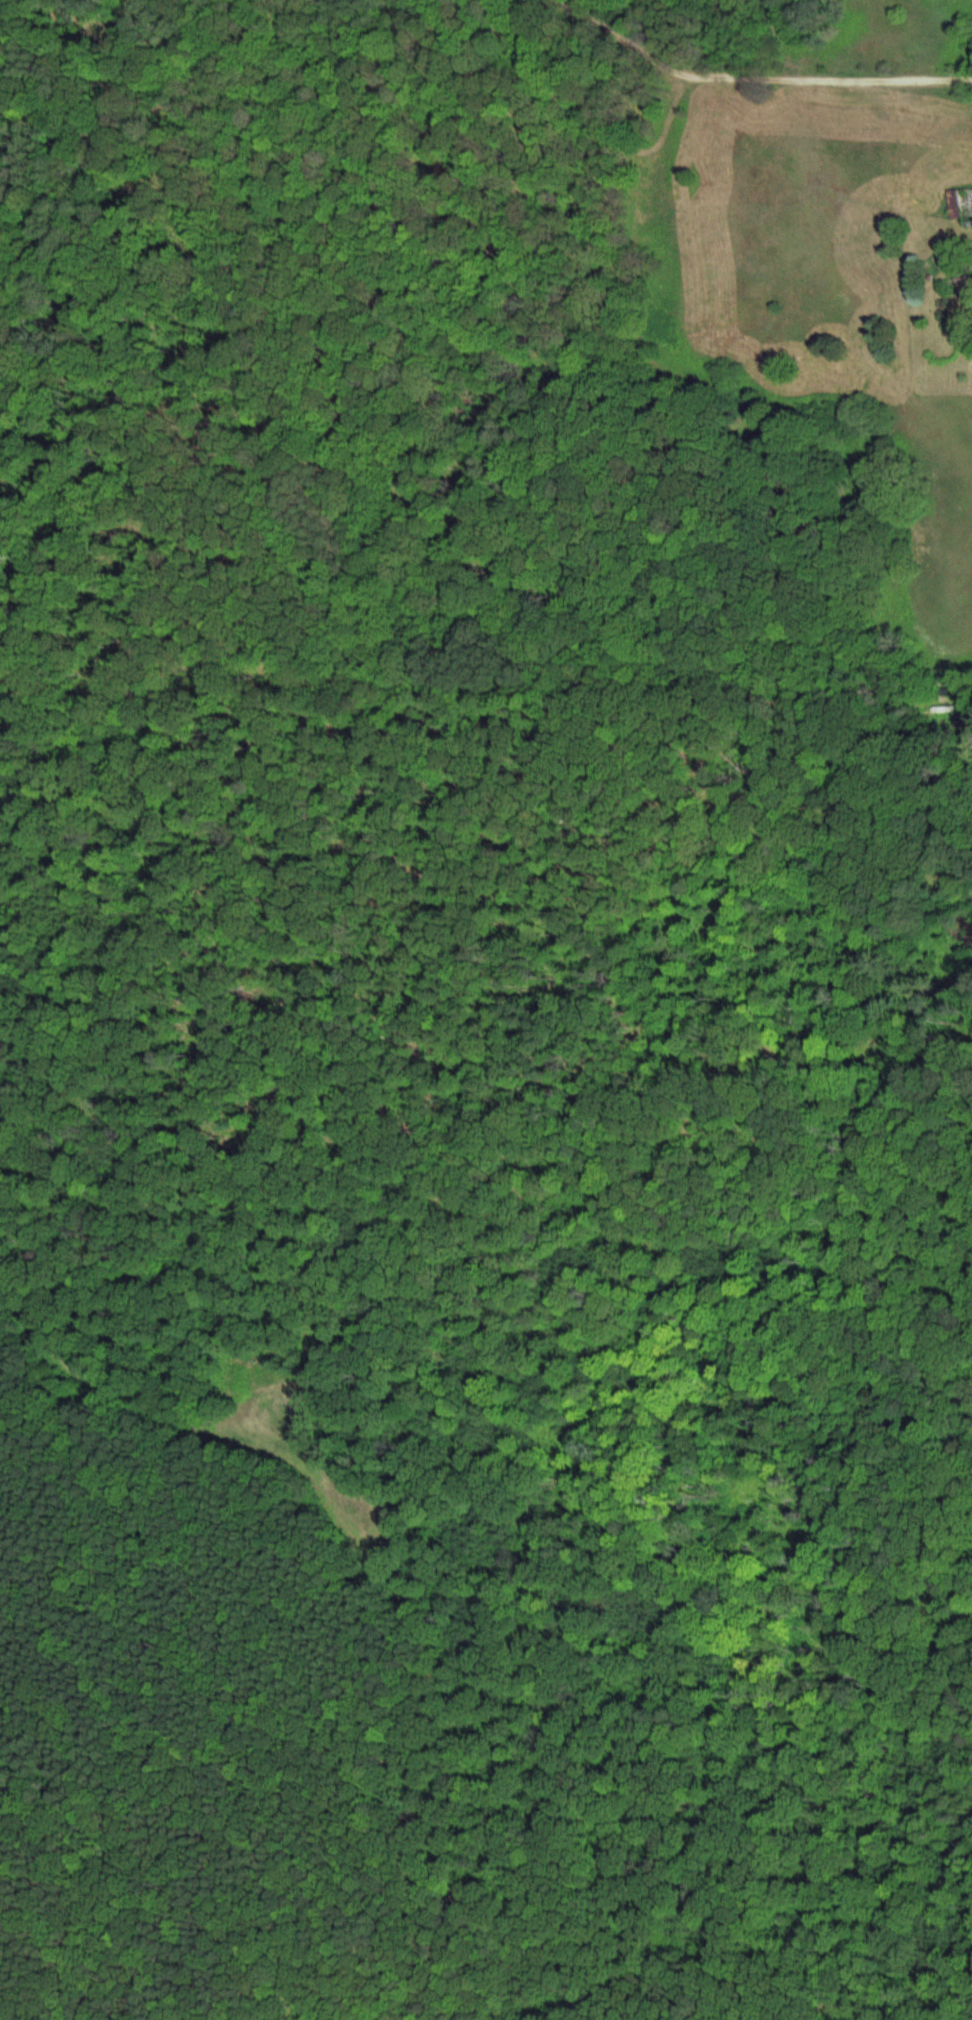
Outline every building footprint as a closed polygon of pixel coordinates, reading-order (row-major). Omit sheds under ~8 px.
[(960,187),(960,223),(971,223),(971,187),(960,187)]
